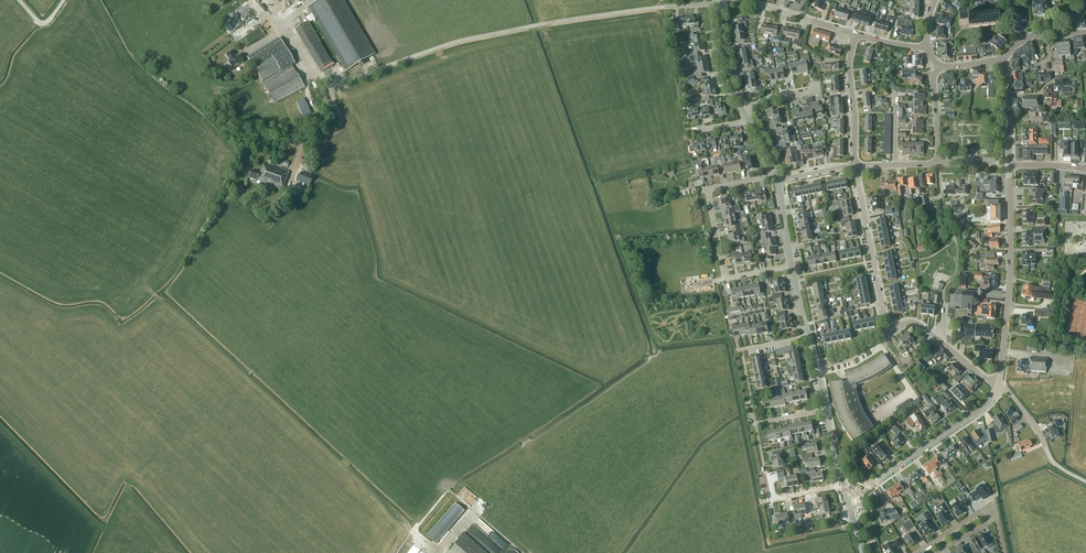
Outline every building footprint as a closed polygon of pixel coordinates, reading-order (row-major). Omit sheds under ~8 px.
[(307,7),(345,72),(375,54),(344,0),(319,0),(307,7)] [(813,3),(816,4),(815,8),(823,11),(825,3),(829,4),(830,0),(814,0),(813,3)] [(1048,10),(1048,6),(1046,6),(1045,2),(1042,2),(1041,0),(1032,0),(1033,2),(1032,2),(1034,16),(1038,15),(1038,16),(1042,15),(1043,16),(1045,16),(1046,16),(1047,15),(1046,10),(1048,10)] [(910,1),(910,9),(918,9),(919,1),(910,1)] [(960,7),(958,6),(953,3),(952,4),(948,1),(947,2),(945,1),(941,6),(953,13),(956,9),(958,10),(960,7)] [(834,17),(841,19),(843,11),(844,7),(841,6),(840,10),(837,9),(834,17)] [(846,12),(843,11),(841,19),(847,21),(849,15),(851,16),(853,10),(847,8),(846,12)] [(918,9),(910,9),(906,9),(906,12),(910,12),(910,17),(918,18),(918,9)] [(857,11),(854,22),(859,23),(862,13),(857,11)] [(969,26),(1000,23),(999,12),(968,15),(968,16),(959,17),(960,26),(969,25),(969,26)] [(867,14),(862,13),(859,23),(864,25),(867,14)] [(1080,15),(1072,16),(1072,13),(1067,14),(1067,21),(1074,20),(1075,29),(1085,28),(1085,26),(1083,19),(1081,19),(1080,15)] [(867,14),(864,25),(869,26),(872,16),(867,14)] [(694,15),(687,16),(687,26),(693,26),(693,29),(699,29),(698,21),(695,21),(694,15)] [(874,29),(880,31),(883,23),(885,16),(882,15),(879,22),(876,21),(874,29)] [(947,18),(947,16),(939,15),(939,19),(938,19),(937,24),(944,25),(944,26),(950,27),(951,18),(947,18)] [(680,27),(687,26),(687,16),(679,16),(679,22),(676,22),(677,30),(680,30),(680,27)] [(886,24),(883,23),(880,31),(887,33),(889,25),(892,26),(894,19),(888,17),(886,24)] [(320,43),(308,21),(296,28),(309,50),(320,43)] [(733,27),(734,35),(745,33),(743,28),(747,27),(745,21),(737,23),(738,26),(733,27)] [(912,27),(912,22),(897,21),(897,27),(901,28),(901,34),(912,36),(913,28),(912,27)] [(764,34),(769,35),(770,26),(762,24),(761,30),(758,30),(757,37),(763,38),(764,34)] [(778,27),(770,26),(769,35),(774,36),(773,40),(779,41),(780,34),(777,33),(778,27)] [(783,34),(780,34),(779,41),(784,42),(785,38),(791,39),(792,29),(785,28),(783,34)] [(937,39),(943,39),(945,39),(945,34),(944,34),(944,31),(946,31),(946,28),(938,28),(937,39)] [(800,31),(792,29),(791,39),(794,39),(793,45),(797,46),(796,47),(800,48),(802,38),(799,37),(800,31)] [(829,42),(831,34),(814,29),(810,43),(819,46),(821,39),(829,42)] [(255,41),(261,35),(258,32),(252,38),(255,41)] [(688,35),(688,38),(689,40),(692,39),(693,45),(703,43),(702,35),(696,37),(696,33),(688,35)] [(746,38),(745,33),(734,35),(736,43),(741,41),(742,45),(750,43),(749,37),(746,38)] [(988,42),(989,43),(998,52),(1006,43),(998,36),(996,38),(994,35),(988,42)] [(247,57),(253,66),(254,68),(263,82),(279,72),(280,75),(263,84),(275,104),(305,88),(293,67),(292,65),(295,64),(287,50),(285,47),(279,37),(247,57)] [(1073,38),(1074,45),(1075,49),(1077,48),(1085,48),(1084,37),(1073,38)] [(945,50),(952,49),(951,46),(954,45),(953,40),(941,41),(941,42),(937,43),(937,45),(938,54),(945,53),(945,50)] [(1025,45),(1030,54),(1031,57),(1034,64),(1037,63),(1036,61),(1034,56),(1036,55),(1032,46),(1031,43),(1030,42),(1029,42),(1029,43),(1026,45),(1025,45)] [(705,51),(703,43),(693,45),(694,52),(691,53),(692,57),(700,55),(699,52),(705,51)] [(998,52),(989,43),(988,44),(983,45),(982,45),(977,45),(979,56),(982,56),(983,58),(994,56),(998,52)] [(1062,57),(1070,56),(1069,43),(1055,44),(1056,51),(1052,51),(1054,67),(1063,66),(1062,57)] [(839,47),(830,44),(827,53),(832,54),(840,56),(842,49),(839,48),(839,47)] [(1027,55),(1030,54),(1025,45),(1023,47),(1021,48),(1028,62),(1029,61),(1027,55)] [(736,52),(738,59),(748,57),(747,52),(750,51),(749,46),(741,47),(742,50),(736,52)] [(868,48),(866,55),(872,56),(873,51),(876,52),(877,50),(874,49),(868,48)] [(975,48),(965,49),(966,54),(957,55),(958,61),(977,60),(976,51),(975,48)] [(1028,62),(1021,48),(1017,51),(1020,59),(1023,58),(1025,64),(1028,63),(1027,62),(1028,62)] [(952,53),(952,49),(945,50),(945,53),(938,54),(938,55),(939,55),(939,57),(940,59),(942,58),(942,60),(952,59),(951,53),(952,53)] [(239,54),(235,56),(231,51),(225,54),(229,60),(227,61),(230,67),(229,67),(231,71),(235,69),(234,68),(244,62),(239,54)] [(1020,59),(1017,51),(1015,54),(1014,55),(1013,56),(1013,58),(1012,60),(1012,63),(1012,68),(1013,68),(1013,71),(1020,71),(1020,59)] [(700,55),(692,57),(693,63),(696,62),(697,67),(708,65),(706,57),(701,58),(700,55)] [(875,57),(872,56),(866,55),(864,62),(870,63),(871,58),(874,59),(875,57)] [(923,67),(923,56),(912,56),(907,56),(907,64),(912,64),(912,68),(916,68),(916,67),(923,67)] [(754,67),(753,64),(752,60),(749,60),(748,57),(738,59),(739,67),(745,66),(746,69),(754,67)] [(800,73),(808,71),(807,66),(810,65),(809,57),(803,58),(804,61),(798,62),(800,73)] [(793,74),(800,73),(798,62),(791,64),(790,61),(787,62),(788,70),(792,69),(793,74)] [(780,68),(775,69),(777,80),(785,78),(784,73),(787,72),(786,64),(779,65),(780,68)] [(695,72),(696,75),(697,78),(704,77),(704,73),(709,72),(708,65),(697,67),(698,72),(695,72)] [(775,69),(770,70),(769,67),(767,68),(764,68),(765,76),(769,76),(770,81),(777,80),(775,69)] [(993,85),(994,72),(990,73),(980,74),(980,67),(970,68),(970,70),(971,76),(970,76),(970,81),(976,80),(977,88),(987,87),(987,98),(993,98),(993,85)] [(744,75),(746,82),(756,80),(755,73),(758,72),(757,69),(749,70),(750,74),(744,75)] [(922,86),(923,76),(915,76),(915,71),(902,70),(902,78),(912,79),(912,85),(922,86)] [(1018,72),(1012,73),(1013,93),(1019,92),(1024,92),(1023,81),(1022,72),(1018,73),(1018,72)] [(1044,84),(1049,81),(1049,80),(1051,79),(1051,73),(1038,73),(1038,74),(1038,83),(1044,82),(1044,84)] [(946,75),(947,80),(949,87),(957,86),(956,80),(954,80),(953,74),(946,75)] [(870,77),(867,77),(860,78),(861,86),(868,85),(867,80),(870,79),(870,77)] [(704,87),(705,90),(715,88),(714,80),(708,81),(707,78),(700,79),(701,85),(702,85),(703,87),(704,87)] [(960,91),(971,90),(970,84),(968,84),(968,79),(961,80),(961,85),(959,85),(960,91)] [(756,80),(746,82),(747,90),(753,89),(754,92),(762,91),(760,85),(757,85),(756,80)] [(949,87),(947,80),(940,81),(941,87),(941,92),(942,91),(942,93),(949,92),(949,87)] [(839,92),(838,84),(831,85),(827,85),(827,88),(832,87),(832,93),(839,92)] [(1051,100),(1054,100),(1056,100),(1056,92),(1054,92),(1054,89),(1052,89),(1052,87),(1046,87),(1046,98),(1051,98),(1051,100)] [(717,95),(715,88),(705,90),(706,97),(703,98),(704,101),(712,100),(711,96),(717,95)] [(926,94),(919,94),(919,91),(900,90),(899,93),(906,93),(906,94),(914,94),(914,101),(926,101),(926,94)] [(1029,113),(1041,112),(1041,108),(1039,108),(1039,96),(1022,97),(1022,100),(1014,100),(1014,114),(1022,113),(1021,108),(1029,108),(1029,113)] [(835,102),(835,107),(835,108),(842,107),(841,100),(834,100),(834,99),(830,100),(830,102),(835,102)] [(873,99),(870,100),(863,100),(864,108),(871,108),(870,102),(873,102),(873,99)] [(710,100),(711,107),(711,109),(714,108),(715,114),(719,113),(720,116),(726,114),(725,106),(721,107),(721,103),(717,104),(718,106),(714,107),(712,100),(710,100)] [(1056,107),(1061,107),(1061,100),(1047,100),(1047,110),(1056,110),(1056,107)] [(810,103),(811,106),(812,111),(815,110),(817,116),(823,115),(822,106),(820,107),(819,102),(810,103)] [(709,109),(711,109),(711,107),(704,108),(704,106),(701,107),(701,110),(698,111),(699,116),(700,119),(706,118),(706,116),(710,115),(709,109)] [(804,113),(802,113),(804,121),(814,119),(812,111),(811,106),(803,108),(804,113)] [(695,117),(699,116),(698,111),(698,109),(693,109),(693,107),(690,108),(690,111),(687,112),(689,120),(695,119),(695,117)] [(831,110),(835,110),(836,115),(843,115),(842,107),(835,108),(835,107),(831,107),(831,110)] [(773,117),(774,118),(782,117),(780,110),(774,111),(774,108),(766,110),(768,118),(773,117)] [(804,121),(802,113),(800,114),(799,108),(791,110),(793,118),(796,117),(797,123),(804,121)] [(1043,113),(1044,123),(1050,123),(1049,120),(1052,120),(1051,113),(1049,114),(1049,112),(1043,113)] [(783,124),(782,117),(774,118),(774,120),(769,121),(770,130),(776,128),(778,128),(777,125),(783,124)] [(865,124),(865,132),(871,132),(871,126),(875,126),(875,124),(871,124),(871,125),(865,124)] [(783,136),(783,137),(791,136),(790,129),(784,130),(783,127),(778,128),(776,128),(777,137),(783,136)] [(844,127),(837,127),(834,127),(834,129),(837,129),(837,135),(844,135),(844,127)] [(1036,144),(1036,129),(1029,129),(1023,129),(1023,141),(1029,141),(1029,144),(1036,144)] [(735,137),(731,138),(732,143),(732,146),(737,145),(737,147),(740,146),(740,143),(743,142),(741,134),(735,135),(735,137)] [(729,144),(732,143),(731,138),(730,135),(724,136),(724,138),(720,139),(721,147),(726,146),(726,148),(730,147),(729,144)] [(793,143),(791,136),(783,137),(784,139),(778,140),(780,149),(788,147),(787,144),(793,143)] [(704,140),(704,143),(706,148),(709,148),(709,151),(713,151),(712,148),(717,148),(715,140),(711,141),(710,139),(704,140)] [(692,152),(695,152),(698,151),(699,155),(702,154),(702,152),(706,151),(706,148),(704,143),(700,144),(700,142),(693,143),(694,145),(690,146),(692,152)] [(819,148),(814,149),(816,158),(824,156),(823,150),(825,150),(825,152),(827,152),(828,146),(826,146),(825,142),(821,143),(818,143),(819,148)] [(1060,142),(1060,149),(1063,149),(1063,157),(1071,157),(1071,142),(1060,142)] [(1071,142),(1071,157),(1078,157),(1078,149),(1082,149),(1082,142),(1071,142)] [(903,155),(910,155),(910,144),(903,144),(903,143),(898,143),(899,151),(903,151),(903,155)] [(785,151),(786,158),(798,156),(797,151),(801,150),(800,144),(792,146),(793,149),(785,151)] [(808,160),(816,158),(814,149),(809,150),(808,145),(802,147),(804,154),(807,154),(808,160)] [(1027,145),(1027,149),(1023,149),(1023,161),(1033,161),(1033,155),(1050,155),(1050,149),(1037,149),(1037,145),(1027,145)] [(865,147),(864,154),(871,154),(871,149),(874,149),(874,146),(871,146),(871,147),(865,147)] [(844,156),(844,148),(837,148),(834,148),(834,154),(833,154),(833,159),(840,159),(840,156),(844,156)] [(741,156),(743,163),(747,162),(748,170),(757,168),(754,156),(747,158),(747,155),(741,156)] [(718,169),(721,168),(719,161),(718,156),(713,157),(714,162),(715,166),(709,167),(711,176),(719,175),(718,169)] [(736,162),(731,163),(733,172),(741,171),(740,164),(743,164),(743,163),(741,156),(735,157),(736,162)] [(797,166),(804,165),(803,160),(799,161),(798,156),(786,158),(788,165),(796,163),(797,166)] [(278,157),(276,163),(287,167),(289,162),(278,157)] [(701,166),(701,164),(702,164),(701,160),(697,161),(699,174),(703,174),(703,178),(711,176),(709,167),(706,168),(705,165),(701,166)] [(724,160),(719,161),(721,168),(724,167),(725,174),(733,172),(731,163),(725,164),(724,160)] [(282,189),(289,171),(280,167),(280,168),(263,163),(260,174),(259,174),(259,173),(251,171),(249,177),(258,180),(257,181),(282,189)] [(313,177),(302,172),(299,180),(310,185),(313,177)] [(1023,185),(1030,185),(1030,186),(1038,186),(1038,172),(1030,172),(1030,174),(1023,174),(1023,185)] [(910,198),(911,198),(911,195),(914,194),(913,189),(918,188),(916,177),(907,179),(910,198)] [(976,178),(976,184),(977,184),(977,186),(987,186),(996,186),(996,179),(990,179),(990,177),(985,177),(985,179),(984,179),(984,184),(981,184),(981,178),(976,178)] [(1072,189),(1072,184),(1072,177),(1065,177),(1064,184),(1068,184),(1068,189),(1072,189)] [(1079,178),(1072,177),(1072,184),(1077,185),(1077,189),(1079,190),(1079,191),(1083,191),(1084,179),(1079,179),(1079,178)] [(897,179),(898,190),(899,198),(903,198),(902,186),(906,186),(905,178),(897,179)] [(841,189),(840,189),(841,194),(843,194),(842,189),(847,188),(846,179),(839,181),(841,189)] [(886,189),(896,189),(896,180),(886,180),(886,189)] [(835,190),(840,189),(841,189),(839,181),(832,182),(834,190),(833,191),(834,195),(836,195),(835,190)] [(967,195),(967,186),(962,186),(963,181),(959,181),(959,188),(955,188),(954,194),(967,195)] [(834,190),(832,182),(825,183),(827,191),(826,191),(827,196),(830,195),(829,191),(833,191),(834,190)] [(816,194),(815,194),(816,199),(818,198),(817,194),(823,193),(821,184),(814,185),(816,194)] [(811,195),(815,194),(816,194),(814,185),(807,187),(809,195),(808,195),(809,200),(811,200),(811,195)] [(999,186),(996,186),(987,186),(987,194),(993,194),(993,193),(999,193),(999,186)] [(809,195),(807,187),(800,188),(802,197),(801,197),(802,202),(805,201),(804,196),(808,195),(809,195)] [(1030,189),(1030,196),(1044,196),(1044,192),(1048,192),(1048,187),(1043,187),(1043,189),(1030,189)] [(797,198),(801,197),(802,197),(800,188),(794,189),(795,198),(796,203),(798,202),(797,198)] [(754,191),(756,201),(761,200),(761,202),(767,201),(766,194),(762,195),(761,189),(754,191)] [(749,202),(756,201),(754,191),(745,192),(746,198),(743,199),(744,206),(750,205),(749,202)] [(1061,194),(1059,194),(1059,203),(1059,213),(1060,213),(1060,214),(1070,215),(1071,201),(1067,201),(1067,200),(1067,193),(1061,193),(1061,194)] [(721,209),(728,208),(728,207),(732,206),(731,201),(733,200),(732,194),(724,195),(725,200),(720,201),(721,209)] [(873,211),(883,209),(882,202),(880,203),(879,196),(871,197),(872,202),(871,202),(872,208),(873,211)] [(1048,196),(1044,196),(1030,196),(1030,205),(1048,206),(1048,203),(1044,203),(1044,199),(1048,199),(1048,196)] [(991,222),(1000,222),(1000,206),(1000,200),(986,200),(986,214),(971,215),(971,216),(968,216),(968,222),(991,222)] [(843,210),(851,208),(850,201),(842,203),(842,202),(833,204),(834,207),(837,207),(838,210),(843,209),(843,210)] [(736,205),(732,206),(728,207),(728,208),(729,211),(724,212),(725,220),(736,218),(735,212),(736,211),(736,212),(740,212),(739,205),(736,206),(736,205)] [(853,215),(851,208),(843,210),(843,209),(838,210),(838,212),(843,211),(844,216),(839,217),(840,221),(849,219),(848,216),(853,215)] [(1023,224),(1035,224),(1034,211),(1023,211),(1023,224)] [(761,220),(762,225),(772,223),(771,216),(765,217),(765,213),(757,215),(758,220),(761,220)] [(799,214),(800,221),(809,220),(809,221),(814,220),(813,217),(808,218),(807,213),(799,214)] [(886,226),(885,224),(885,220),(890,219),(889,216),(884,217),(884,219),(876,220),(878,227),(886,226)] [(732,227),(732,230),(741,228),(739,223),(737,223),(736,218),(725,220),(727,228),(732,227)] [(810,225),(809,221),(809,220),(800,221),(801,228),(810,226),(810,227),(815,226),(814,224),(810,225)] [(846,226),(847,230),(847,231),(856,230),(854,223),(850,224),(849,220),(840,222),(841,227),(846,226)] [(761,232),(762,237),(769,236),(768,233),(774,232),(772,223),(762,225),(763,231),(761,232)] [(890,223),(885,224),(886,226),(878,227),(879,234),(887,233),(887,231),(886,227),(891,226),(890,223)] [(976,233),(977,240),(992,238),(992,233),(1000,232),(1000,225),(988,227),(988,232),(981,233),(976,233)] [(801,228),(803,235),(811,233),(811,234),(816,233),(816,231),(811,232),(810,227),(810,226),(801,228)] [(742,234),(741,228),(732,230),(733,234),(728,234),(730,243),(740,241),(741,242),(745,242),(744,237),(740,238),(739,235),(742,234)] [(1031,233),(1022,233),(1023,246),(1030,246),(1030,243),(1036,243),(1037,244),(1038,244),(1039,243),(1045,244),(1045,229),(1031,228),(1031,233)] [(847,231),(847,230),(842,231),(843,234),(848,233),(849,238),(857,237),(856,230),(847,231)] [(892,230),(887,231),(887,233),(879,234),(880,241),(889,239),(888,238),(887,234),(892,233),(892,230)] [(812,238),(811,234),(811,233),(803,235),(804,242),(812,240),(813,241),(818,240),(817,238),(812,238)] [(775,247),(777,247),(775,238),(770,239),(769,236),(762,237),(763,243),(765,243),(766,248),(766,249),(775,247)] [(893,237),(888,238),(889,239),(880,241),(882,248),(890,246),(889,240),(893,240),(893,237)] [(968,243),(974,248),(977,245),(971,240),(968,243)] [(851,245),(852,250),(853,249),(854,258),(861,257),(859,248),(854,249),(853,244),(851,245)] [(844,246),(845,251),(846,251),(848,259),(854,258),(853,249),(852,250),(847,250),(846,246),(844,246)] [(776,255),(775,247),(766,249),(766,248),(764,249),(765,255),(763,255),(764,261),(771,259),(770,256),(776,255)] [(846,251),(845,251),(841,252),(840,247),(837,247),(838,252),(839,252),(841,261),(848,259),(846,251)] [(743,253),(745,264),(753,263),(752,257),(756,256),(754,249),(748,250),(749,252),(743,253)] [(826,249),(827,254),(828,254),(830,263),(836,261),(835,253),(829,254),(828,249),(826,249)] [(828,254),(827,254),(823,255),(822,250),(819,251),(820,256),(821,255),(823,264),(830,263),(828,254)] [(892,259),(892,258),(891,253),(896,252),(895,250),(890,251),(891,252),(883,254),(884,260),(892,259)] [(737,266),(745,264),(743,253),(737,255),(737,252),(731,254),(733,261),(736,260),(737,266)] [(816,265),(823,264),(821,255),(820,256),(816,256),(815,252),(812,252),(813,257),(814,257),(816,265)] [(1023,252),(1022,265),(1029,265),(1029,264),(1035,264),(1035,254),(1029,254),(1030,252),(1023,252)] [(814,257),(813,257),(809,258),(808,253),(806,254),(807,259),(807,258),(809,267),(816,265),(814,257)] [(998,265),(999,258),(994,258),(994,255),(985,255),(984,265),(982,265),(982,268),(981,268),(984,268),(984,270),(994,270),(994,265),(998,265)] [(892,259),(884,260),(886,267),(894,266),(893,264),(893,260),(897,259),(897,257),(892,258),(892,259)] [(895,273),(895,271),(894,267),(899,266),(898,263),(893,264),(894,266),(886,267),(887,274),(895,273)] [(900,270),(895,271),(895,273),(887,274),(888,281),(897,279),(895,274),(900,273),(900,270)] [(982,277),(981,286),(981,288),(991,289),(991,285),(997,285),(997,275),(991,274),(989,274),(989,277),(982,277)] [(774,285),(775,288),(785,286),(784,280),(777,282),(777,278),(770,279),(771,285),(774,285)] [(854,288),(858,287),(858,286),(867,284),(865,278),(857,279),(858,285),(853,286),(854,288)] [(1034,298),(1051,299),(1051,291),(1048,291),(1049,280),(1043,280),(1043,288),(1038,287),(1038,288),(1035,288),(1035,287),(1024,286),(1024,291),(1024,292),(1022,293),(1022,295),(1023,296),(1026,296),(1025,299),(1030,300),(1030,298),(1034,298)] [(813,285),(814,292),(823,291),(823,290),(822,285),(827,284),(826,282),(821,283),(821,284),(813,285)] [(899,292),(899,291),(898,286),(903,285),(902,283),(897,284),(897,285),(889,287),(891,293),(899,292)] [(759,284),(753,285),(755,295),(758,295),(759,297),(764,296),(762,288),(760,288),(759,284)] [(855,295),(860,294),(859,293),(868,291),(867,284),(858,286),(858,287),(859,291),(854,292),(855,295)] [(774,298),(780,296),(780,293),(786,292),(785,286),(775,288),(775,292),(773,292),(774,298)] [(738,299),(739,299),(737,289),(731,290),(733,300),(733,303),(739,302),(738,299)] [(824,297),(824,296),(823,292),(828,291),(828,289),(823,290),(823,291),(814,292),(816,299),(824,297)] [(903,290),(899,291),(899,292),(891,293),(892,300),(900,299),(900,298),(899,293),(904,292),(903,290)] [(856,301),(861,300),(861,299),(869,297),(868,291),(859,293),(860,294),(860,298),(856,299),(856,301)] [(960,306),(959,307),(956,307),(956,309),(948,308),(948,314),(951,314),(951,322),(955,322),(955,323),(964,323),(964,317),(971,317),(972,308),(979,304),(980,297),(982,296),(982,294),(981,293),(956,291),(955,302),(960,306)] [(781,299),(780,296),(774,298),(775,303),(778,302),(778,306),(789,304),(788,298),(781,299)] [(829,296),(824,296),(824,297),(816,299),(817,306),(826,304),(826,303),(825,299),(829,298),(829,296)] [(861,299),(861,300),(862,304),(857,305),(857,308),(862,307),(862,306),(870,304),(869,297),(861,299)] [(905,297),(900,298),(900,299),(892,300),(893,307),(902,306),(901,304),(901,300),(905,299),(905,297)] [(817,306),(818,313),(827,311),(827,310),(826,306),(831,305),(830,302),(826,303),(826,304),(817,306)] [(906,303),(901,304),(902,306),(893,307),(895,314),(903,313),(902,307),(907,306),(906,303)] [(776,310),(777,316),(784,314),(783,311),(790,310),(789,304),(778,306),(779,310),(776,310)] [(995,319),(995,305),(988,305),(988,307),(980,306),(977,307),(977,316),(978,316),(978,319),(982,319),(982,318),(987,318),(995,319)] [(818,313),(820,320),(828,318),(828,314),(834,313),(833,309),(827,310),(827,311),(818,313)] [(782,324),(792,322),(791,316),(784,317),(784,314),(777,316),(778,321),(781,321),(782,324)] [(865,316),(866,320),(867,320),(868,329),(875,327),(873,319),(868,320),(867,315),(865,316)] [(1021,320),(1020,321),(1020,323),(1021,324),(1021,325),(1026,325),(1026,327),(1028,327),(1028,329),(1032,329),(1032,327),(1033,327),(1034,318),(1029,318),(1030,316),(1022,315),(1022,320),(1021,320)] [(858,317),(859,321),(860,321),(862,330),(868,329),(867,320),(866,320),(861,321),(861,317),(858,317)] [(855,331),(862,330),(860,321),(859,321),(855,322),(854,318),(852,318),(853,323),(854,322),(855,331)] [(794,328),(792,322),(782,324),(782,328),(780,328),(781,334),(789,332),(788,329),(794,328)] [(733,327),(733,330),(729,331),(729,335),(734,334),(735,337),(740,336),(739,326),(735,327),(735,324),(732,325),(732,327),(733,327)] [(993,337),(994,329),(991,329),(991,326),(964,324),(963,338),(972,339),(973,337),(975,337),(975,336),(993,337)] [(756,325),(750,326),(751,334),(752,336),(758,335),(756,325)] [(841,327),(842,332),(843,332),(844,340),(851,339),(849,330),(844,331),(843,327),(841,327)] [(843,332),(842,332),(838,333),(837,328),(834,329),(835,333),(836,333),(838,341),(844,340),(843,332)] [(828,330),(829,335),(830,334),(831,343),(838,341),(836,333),(835,333),(831,334),(830,329),(828,330)] [(830,334),(829,335),(825,335),(824,331),(821,331),(822,336),(823,335),(825,344),(831,343),(830,334)] [(908,333),(904,336),(910,345),(912,343),(913,346),(916,344),(908,333)] [(911,347),(910,345),(904,336),(899,339),(901,342),(905,348),(907,346),(909,349),(911,347)] [(905,348),(901,342),(896,345),(902,354),(906,350),(905,348)] [(1026,351),(1038,353),(1038,351),(1053,353),(1053,348),(1027,345),(1026,351)] [(992,359),(992,350),(980,349),(981,346),(975,346),(975,351),(980,351),(980,358),(992,359)] [(946,361),(950,357),(944,350),(943,350),(940,347),(936,352),(935,353),(935,356),(936,357),(933,359),(937,363),(944,357),(946,361)] [(791,361),(800,359),(798,352),(794,352),(793,352),(791,353),(790,353),(791,359),(787,359),(787,362),(791,362),(791,361)] [(853,442),(874,428),(872,425),(873,425),(869,419),(866,413),(863,407),(861,403),(860,403),(859,402),(857,395),(856,388),(857,388),(856,386),(860,385),(868,381),(876,377),(884,373),(892,367),(884,355),(875,360),(869,364),(862,368),(855,370),(845,374),(848,381),(843,383),(843,381),(830,383),(831,393),(833,401),(836,410),(839,418),(843,426),(847,433),(853,442)] [(763,365),(763,364),(762,360),(765,359),(765,356),(761,357),(761,358),(753,359),(754,367),(763,365)] [(1046,373),(1047,360),(1047,358),(1031,357),(1030,361),(1030,363),(1025,362),(1024,361),(1019,361),(1018,361),(1017,372),(1018,372),(1023,372),(1024,372),(1024,373),(1028,374),(1028,371),(1046,373)] [(800,360),(800,359),(791,361),(791,362),(792,366),(788,367),(789,369),(792,369),(792,368),(801,366),(800,360)] [(921,370),(925,366),(920,360),(916,364),(921,370)] [(754,367),(756,374),(764,372),(767,371),(766,363),(763,364),(763,365),(754,367)] [(955,364),(954,363),(948,370),(955,375),(952,379),(958,383),(962,378),(959,375),(962,370),(957,366),(957,365),(955,364)] [(803,374),(801,366),(792,368),(792,369),(789,369),(789,370),(789,369),(787,369),(788,374),(790,373),(790,377),(794,376),(803,374)] [(764,372),(756,374),(757,381),(766,380),(766,379),(765,374),(768,374),(768,371),(767,371),(764,372)] [(804,381),(803,374),(794,376),(795,381),(791,382),(792,384),(795,384),(795,383),(804,381)] [(966,387),(972,393),(981,383),(974,377),(973,378),(968,374),(962,381),(968,385),(966,387)] [(769,378),(766,379),(766,380),(757,381),(759,389),(767,387),(766,382),(770,381),(769,378)] [(941,381),(938,384),(945,391),(949,387),(942,380),(941,381)] [(968,394),(960,387),(958,385),(952,391),(959,399),(961,398),(963,400),(968,394)] [(797,389),(797,392),(798,392),(800,401),(807,399),(806,390),(800,392),(800,388),(797,389)] [(789,390),(790,394),(791,393),(793,402),(800,401),(798,392),(797,392),(793,393),(792,390),(789,390)] [(791,393),(790,394),(785,394),(785,391),(782,391),(783,395),(784,397),(784,396),(785,404),(786,404),(793,402),(791,393)] [(955,408),(949,400),(948,398),(950,396),(945,392),(942,395),(943,395),(937,399),(937,398),(932,401),(936,407),(940,404),(941,405),(940,406),(946,414),(955,408)] [(786,405),(786,404),(785,404),(784,396),(784,397),(778,398),(778,394),(775,395),(776,398),(777,398),(778,407),(786,405)] [(931,403),(924,394),(922,396),(925,400),(931,407),(926,411),(923,413),(926,418),(927,417),(933,424),(940,419),(935,412),(937,410),(933,405),(932,403),(932,402),(931,403)] [(777,398),(776,398),(771,399),(770,396),(768,396),(768,400),(769,399),(771,408),(778,407),(777,398)] [(769,399),(768,400),(764,400),(763,397),(760,398),(761,401),(756,402),(757,408),(763,407),(764,409),(771,408),(769,399)] [(1016,413),(1015,413),(1010,407),(1004,411),(1009,417),(1009,418),(1010,420),(1009,420),(1013,425),(1019,420),(1017,418),(1019,417),(1019,416),(1017,413),(1016,413)] [(997,433),(1007,426),(999,414),(993,419),(998,427),(994,429),(997,433)] [(907,421),(911,427),(914,425),(920,433),(927,427),(920,417),(916,420),(913,416),(907,421)] [(1057,428),(1061,426),(1058,420),(1051,423),(1053,426),(1048,428),(1053,440),(1060,437),(1057,428)] [(806,432),(811,431),(812,435),(814,434),(814,430),(813,430),(811,422),(804,423),(806,432)] [(807,436),(806,432),(804,423),(796,425),(798,434),(799,434),(804,433),(804,436),(807,436)] [(1020,424),(1014,428),(1017,432),(1023,428),(1020,424)] [(791,435),(796,434),(797,438),(800,437),(799,434),(798,434),(796,425),(789,426),(789,428),(791,435)] [(900,445),(904,443),(902,440),(903,440),(899,435),(899,433),(902,430),(896,425),(893,428),(898,433),(895,434),(897,436),(894,438),(895,439),(891,441),(893,444),(894,444),(897,448),(898,448),(900,447),(900,445)] [(791,437),(791,435),(789,428),(782,429),(784,438),(785,438),(789,437),(790,441),(793,440),(792,437),(791,437)] [(782,429),(775,431),(776,440),(777,439),(782,438),(783,442),(785,441),(785,438),(784,438),(782,429)] [(979,443),(983,441),(977,430),(971,434),(976,441),(978,440),(979,443)] [(995,442),(992,430),(985,431),(988,444),(995,442)] [(767,432),(768,436),(762,437),(763,445),(769,444),(769,441),(775,440),(775,443),(778,443),(777,439),(776,440),(775,431),(767,432)] [(972,451),(975,448),(972,443),(970,444),(966,437),(960,441),(965,448),(962,450),(963,451),(961,453),(964,458),(969,454),(965,448),(969,446),(972,451)] [(1030,446),(1032,445),(1030,440),(1028,441),(1028,440),(1018,444),(1021,451),(1031,448),(1030,446)] [(888,453),(890,451),(881,441),(872,449),(878,456),(878,455),(882,460),(889,455),(888,453)] [(803,452),(804,458),(812,456),(812,452),(818,451),(816,444),(810,445),(809,442),(803,443),(803,447),(806,446),(807,451),(803,452)] [(866,454),(871,451),(866,445),(864,443),(860,446),(862,448),(866,454)] [(954,445),(948,449),(952,455),(958,451),(954,445)] [(952,455),(948,449),(942,453),(946,459),(952,455)] [(771,453),(772,457),(771,457),(773,463),(783,461),(781,455),(782,455),(781,451),(771,453)] [(1009,456),(1012,462),(1022,458),(1020,452),(1009,456)] [(870,470),(875,466),(873,463),(874,462),(868,455),(861,460),(864,464),(865,463),(870,470)] [(812,456),(804,458),(805,463),(809,462),(810,466),(809,467),(809,468),(810,471),(815,470),(814,467),(821,466),(819,458),(813,459),(812,456)] [(936,457),(930,462),(935,470),(938,468),(937,467),(941,464),(940,463),(936,457)] [(783,461),(773,463),(774,469),(784,467),(786,466),(785,461),(783,461)] [(924,467),(928,473),(932,470),(933,471),(935,470),(930,462),(924,466),(925,467),(924,467)] [(815,470),(810,471),(807,472),(808,477),(812,476),(813,482),(824,480),(822,473),(816,474),(815,470)] [(918,470),(912,474),(916,480),(922,475),(918,470)] [(916,480),(912,474),(905,479),(909,484),(916,480)] [(791,476),(793,486),(799,485),(798,484),(802,483),(800,476),(797,477),(797,475),(791,476)] [(793,486),(791,476),(785,478),(785,480),(782,480),(783,485),(787,484),(787,487),(793,486)] [(942,486),(945,484),(943,480),(935,485),(939,492),(944,489),(942,486)] [(899,483),(893,487),(898,495),(901,493),(900,492),(904,490),(899,483)] [(988,491),(989,490),(987,488),(986,489),(983,485),(976,489),(977,490),(969,495),(973,502),(981,497),(983,500),(990,495),(987,492),(988,491)] [(898,495),(893,487),(886,491),(891,498),(895,496),(896,497),(898,495)] [(818,504),(819,509),(829,507),(828,501),(826,502),(826,497),(815,499),(816,504),(818,504)] [(914,509),(920,505),(917,500),(911,503),(914,509)] [(964,512),(962,509),(964,508),(968,506),(964,500),(958,504),(957,502),(951,507),(957,516),(964,512)] [(942,512),(936,516),(943,526),(951,521),(945,513),(949,511),(944,503),(938,507),(942,512)] [(805,504),(799,505),(802,519),(807,518),(810,517),(809,512),(813,511),(812,505),(805,506),(805,504)] [(796,520),(802,519),(799,505),(793,507),(794,511),(791,512),(792,519),(793,523),(796,523),(796,520)] [(830,513),(829,507),(819,509),(820,515),(816,516),(816,519),(823,518),(822,514),(830,513)] [(880,512),(883,522),(894,518),(895,521),(901,517),(894,508),(887,510),(880,512)] [(789,520),(792,519),(791,512),(787,513),(788,514),(782,515),(784,525),(790,524),(789,520)] [(932,519),(927,512),(920,516),(924,522),(920,525),(927,536),(935,531),(929,521),(932,519)] [(776,515),(772,516),(774,522),(777,522),(778,526),(784,525),(782,515),(776,516),(776,515)] [(436,544),(450,528),(440,519),(426,535),(436,544)] [(910,520),(902,525),(906,531),(914,526),(910,520)] [(464,533),(447,552),(488,552),(464,533)] [(912,533),(904,538),(910,547),(918,542),(912,533)] [(977,538),(983,548),(987,546),(989,548),(994,545),(990,538),(987,540),(984,534),(977,538)] [(896,550),(903,545),(898,538),(891,543),(891,542),(883,548),(886,552),(898,552),(896,550)] [(983,548),(977,538),(971,542),(974,547),(971,549),(974,552),(981,552),(979,550),(983,548)]
